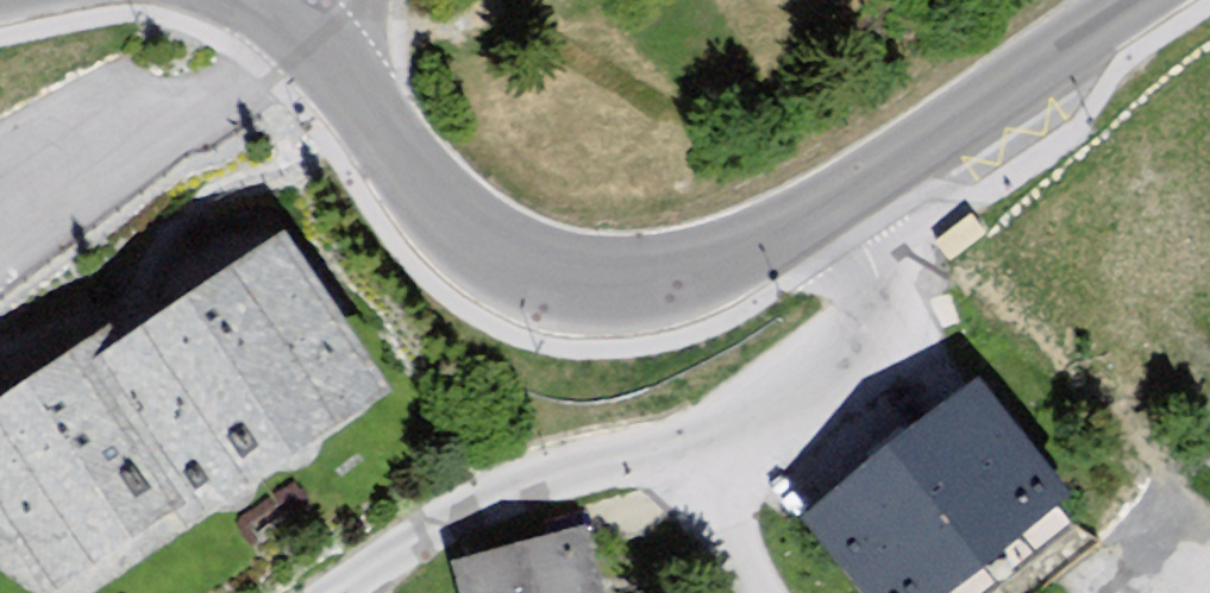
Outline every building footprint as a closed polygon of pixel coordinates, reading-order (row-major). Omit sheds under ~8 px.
[(204,505),(211,514),(395,386),(282,225),(113,343),(102,329),(0,400),(0,498),(67,592),(78,592),(204,505)] [(832,520),(895,592),(990,592),(1109,496),(1013,379),(832,520)] [(469,566),(477,592),(622,592),(602,534),(469,566)]
